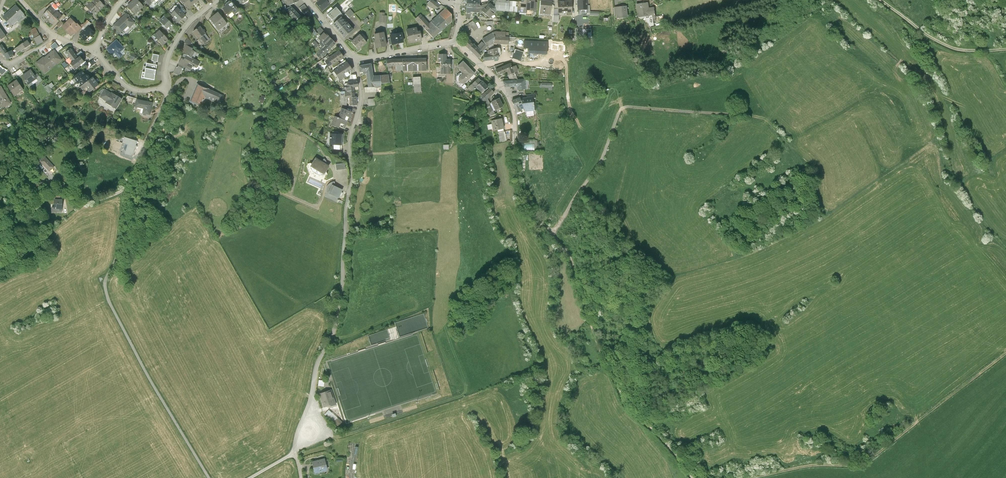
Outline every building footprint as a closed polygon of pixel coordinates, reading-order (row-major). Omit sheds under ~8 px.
[(99,0),(94,0),(92,3),(100,11),(105,6),(100,1),(99,0)] [(138,0),(133,0),(127,6),(135,14),(144,6),(138,0)] [(298,0),(285,0),(283,1),(287,8),(291,6),(290,5),(298,1),(298,0)] [(333,0),(321,0),(317,3),(322,9),(333,0)] [(431,0),(427,4),(433,8),(434,9),(438,9),(440,6),(431,0)] [(577,10),(587,9),(587,5),(587,0),(577,0),(577,10)] [(505,2),(497,1),(494,8),(496,11),(508,12),(509,7),(509,2),(505,2)] [(551,2),(541,1),(539,14),(550,15),(551,5),(551,2)] [(234,5),(232,2),(223,9),(228,15),(232,12),(234,14),(238,10),(237,8),(234,5)] [(571,2),(557,3),(558,9),(558,14),(571,13),(571,2)] [(100,11),(92,3),(87,7),(92,13),(95,15),(100,11)] [(489,18),(496,11),(494,8),(490,3),(485,8),(485,9),(483,8),(481,11),(484,13),(489,18)] [(648,3),(638,4),(639,18),(655,16),(654,8),(649,9),(648,3)] [(305,4),(299,8),(303,13),(308,9),(305,4)] [(427,16),(433,8),(427,4),(421,12),(427,16)] [(90,15),(92,13),(87,7),(86,6),(84,9),(90,15)] [(169,12),(171,14),(177,8),(175,6),(169,12)] [(291,7),(291,6),(287,8),(285,9),(296,20),(300,16),(291,7)] [(24,15),(17,7),(3,19),(11,27),(24,15)] [(479,13),(479,7),(466,7),(466,18),(470,18),(470,17),(474,17),(474,12),(479,13)] [(627,7),(615,8),(615,14),(619,17),(627,17),(627,7)] [(44,15),(49,20),(57,13),(52,8),(44,15)] [(185,16),(177,8),(171,14),(174,17),(179,21),(179,22),(185,16)] [(336,8),(331,12),(328,15),(332,20),(341,13),(336,8)] [(451,15),(446,9),(431,22),(428,25),(423,19),(422,19),(419,22),(433,39),(451,23),(451,15)] [(350,10),(345,14),(349,19),(354,14),(350,10)] [(61,17),(57,13),(49,20),(53,25),(61,17)] [(135,22),(126,13),(114,25),(119,31),(127,23),(130,27),(135,22)] [(227,23),(218,13),(210,19),(219,30),(227,23)] [(418,23),(419,22),(422,19),(418,14),(413,17),(418,23)] [(172,26),(164,18),(160,22),(168,30),(172,26)] [(333,24),(338,30),(346,23),(341,18),(333,24)] [(77,26),(71,19),(63,28),(71,37),(75,33),(76,34),(82,28),(78,25),(77,26)] [(473,21),(463,27),(463,31),(466,31),(471,28),(474,31),(478,29),(473,21)] [(346,22),(346,23),(338,30),(345,37),(353,30),(346,22)] [(95,34),(89,27),(86,30),(80,36),(85,41),(90,36),(92,38),(95,34)] [(30,31),(35,39),(40,36),(35,28),(30,31)] [(205,35),(199,28),(192,34),(202,46),(206,43),(202,38),(205,35)] [(407,30),(410,44),(422,42),(420,32),(417,32),(416,28),(407,30)] [(168,40),(160,31),(155,36),(163,45),(168,40)] [(332,39),(325,33),(319,38),(322,42),(320,44),(323,47),(332,39)] [(383,33),(374,35),(377,46),(386,45),(383,33)] [(401,33),(390,36),(391,39),(392,45),(403,43),(401,33)] [(493,44),(493,43),(495,37),(492,33),(482,40),(483,40),(487,47),(493,44)] [(367,43),(360,35),(352,42),(359,50),(367,43)] [(35,39),(34,40),(38,46),(43,43),(40,36),(35,39)] [(124,47),(117,39),(107,48),(112,54),(115,50),(118,53),(124,47)] [(336,43),(332,39),(323,47),(320,51),(324,55),(336,43)] [(482,53),(487,47),(483,40),(476,47),(482,53)] [(27,41),(23,44),(17,48),(19,51),(20,52),(30,45),(27,41)] [(478,58),(482,53),(476,47),(469,41),(465,46),(478,58)] [(547,42),(524,41),(523,48),(528,49),(528,54),(547,55),(547,42)] [(61,46),(54,51),(57,54),(64,49),(61,46)] [(197,53),(184,47),(181,53),(194,59),(197,53)] [(484,54),(485,61),(499,59),(497,48),(493,48),(488,50),(488,54),(484,54)] [(67,53),(74,62),(78,59),(71,50),(67,53)] [(57,54),(54,51),(44,59),(43,58),(36,63),(44,73),(61,60),(57,54)] [(343,57),(340,51),(328,58),(331,64),(343,57)] [(11,52),(7,54),(4,56),(7,60),(14,57),(13,55),(11,52)] [(520,61),(522,55),(513,52),(512,52),(510,58),(520,61)] [(199,64),(186,57),(183,63),(180,61),(177,66),(178,66),(183,68),(185,70),(187,65),(196,69),(199,64)] [(81,58),(78,59),(74,62),(71,64),(76,70),(84,62),(81,58)] [(403,72),(413,71),(412,59),(403,60),(403,66),(403,72)] [(426,59),(412,59),(413,71),(426,71),(426,59)] [(95,63),(92,60),(86,65),(89,68),(95,63)] [(450,60),(441,60),(441,75),(450,74),(450,69),(450,60)] [(474,74),(463,61),(458,66),(462,71),(461,75),(459,78),(458,80),(461,84),(464,84),(474,74)] [(158,64),(148,62),(145,77),(155,79),(158,64)] [(352,71),(348,63),(335,71),(340,80),(346,76),(347,77),(348,77),(350,76),(349,74),(352,71)] [(510,63),(496,69),(498,75),(507,71),(508,74),(513,72),(511,67),(510,63)] [(366,71),(368,87),(376,87),(381,87),(380,83),(380,75),(373,76),(371,64),(359,66),(360,72),(366,71)] [(175,69),(173,74),(179,77),(183,68),(178,66),(177,69),(175,69)] [(37,77),(31,69),(22,75),(28,83),(37,77)] [(77,82),(86,75),(82,70),(73,77),(77,82)] [(508,74),(511,81),(515,81),(518,80),(515,72),(513,72),(508,74)] [(88,74),(86,75),(77,82),(81,87),(92,80),(88,74)] [(388,75),(380,75),(380,83),(389,83),(388,75)] [(479,77),(471,84),(474,87),(482,80),(479,77)] [(99,86),(94,78),(92,80),(81,87),(83,90),(86,88),(90,93),(99,86)] [(420,78),(413,79),(415,95),(422,95),(420,78)] [(23,89),(16,79),(7,86),(14,96),(23,89)] [(518,80),(515,81),(515,86),(518,86),(518,90),(525,90),(524,80),(518,80)] [(347,89),(347,92),(354,91),(354,88),(358,88),(357,82),(348,83),(348,88),(347,89)] [(488,87),(483,82),(477,87),(483,93),(488,87)] [(552,82),(541,82),(541,88),(548,88),(548,90),(552,90),(552,82)] [(50,87),(53,85),(52,83),(44,86),(47,92),(51,90),(50,87)] [(1,103),(3,106),(11,102),(1,85),(0,86),(0,101),(1,103)] [(223,95),(197,85),(190,102),(201,107),(205,97),(220,103),(223,95)] [(100,97),(107,101),(111,93),(105,89),(100,97)] [(489,89),(482,97),(487,101),(488,99),(494,94),(489,89)] [(354,97),(354,91),(347,92),(345,92),(346,94),(346,98),(347,98),(350,98),(350,106),(357,105),(357,97),(354,97)] [(112,93),(111,93),(107,101),(106,103),(115,109),(121,99),(112,93)] [(124,102),(132,104),(135,98),(128,95),(124,102)] [(153,102),(137,98),(135,105),(144,107),(143,112),(150,114),(153,102)] [(520,110),(524,108),(521,101),(520,98),(512,101),(517,112),(521,111),(520,110)] [(525,101),(521,101),(524,108),(526,108),(526,111),(534,111),(533,104),(532,98),(527,99),(525,99),(525,101)] [(494,111),(495,111),(492,103),(490,104),(488,99),(487,101),(484,103),(489,117),(496,114),(494,111)] [(503,107),(499,99),(492,103),(495,111),(503,107)] [(341,107),(337,117),(348,121),(351,111),(341,107)] [(345,128),(348,121),(337,117),(335,116),(332,126),(339,128),(340,126),(345,128)] [(502,120),(492,122),(494,132),(504,130),(502,120)] [(507,141),(505,132),(498,133),(500,142),(507,141)] [(342,135),(330,134),(330,145),(334,145),(342,146),(342,135)] [(138,140),(125,135),(122,143),(127,145),(124,154),(131,156),(133,157),(138,140)] [(45,157),(41,161),(50,171),(54,167),(45,157)] [(329,166),(315,157),(311,163),(309,163),(309,165),(309,167),(310,169),(311,171),(313,172),(314,173),(315,174),(318,175),(320,176),(322,176),(325,175),(327,174),(326,171),(329,166)] [(342,189),(335,186),(334,181),(332,182),(331,182),(329,183),(328,184),(327,185),(326,187),(325,189),(325,190),(325,193),(327,193),(338,198),(342,189)] [(62,199),(55,199),(55,207),(52,207),(52,211),(62,211),(62,199)] [(423,313),(395,322),(399,335),(411,332),(411,329),(412,328),(410,324),(413,324),(412,321),(415,320),(415,321),(420,320),(422,328),(426,326),(423,313)] [(335,404),(331,390),(320,394),(324,407),(335,404)] [(345,424),(338,418),(334,423),(341,429),(345,424)] [(325,459),(310,463),(314,474),(328,470),(325,459)]
